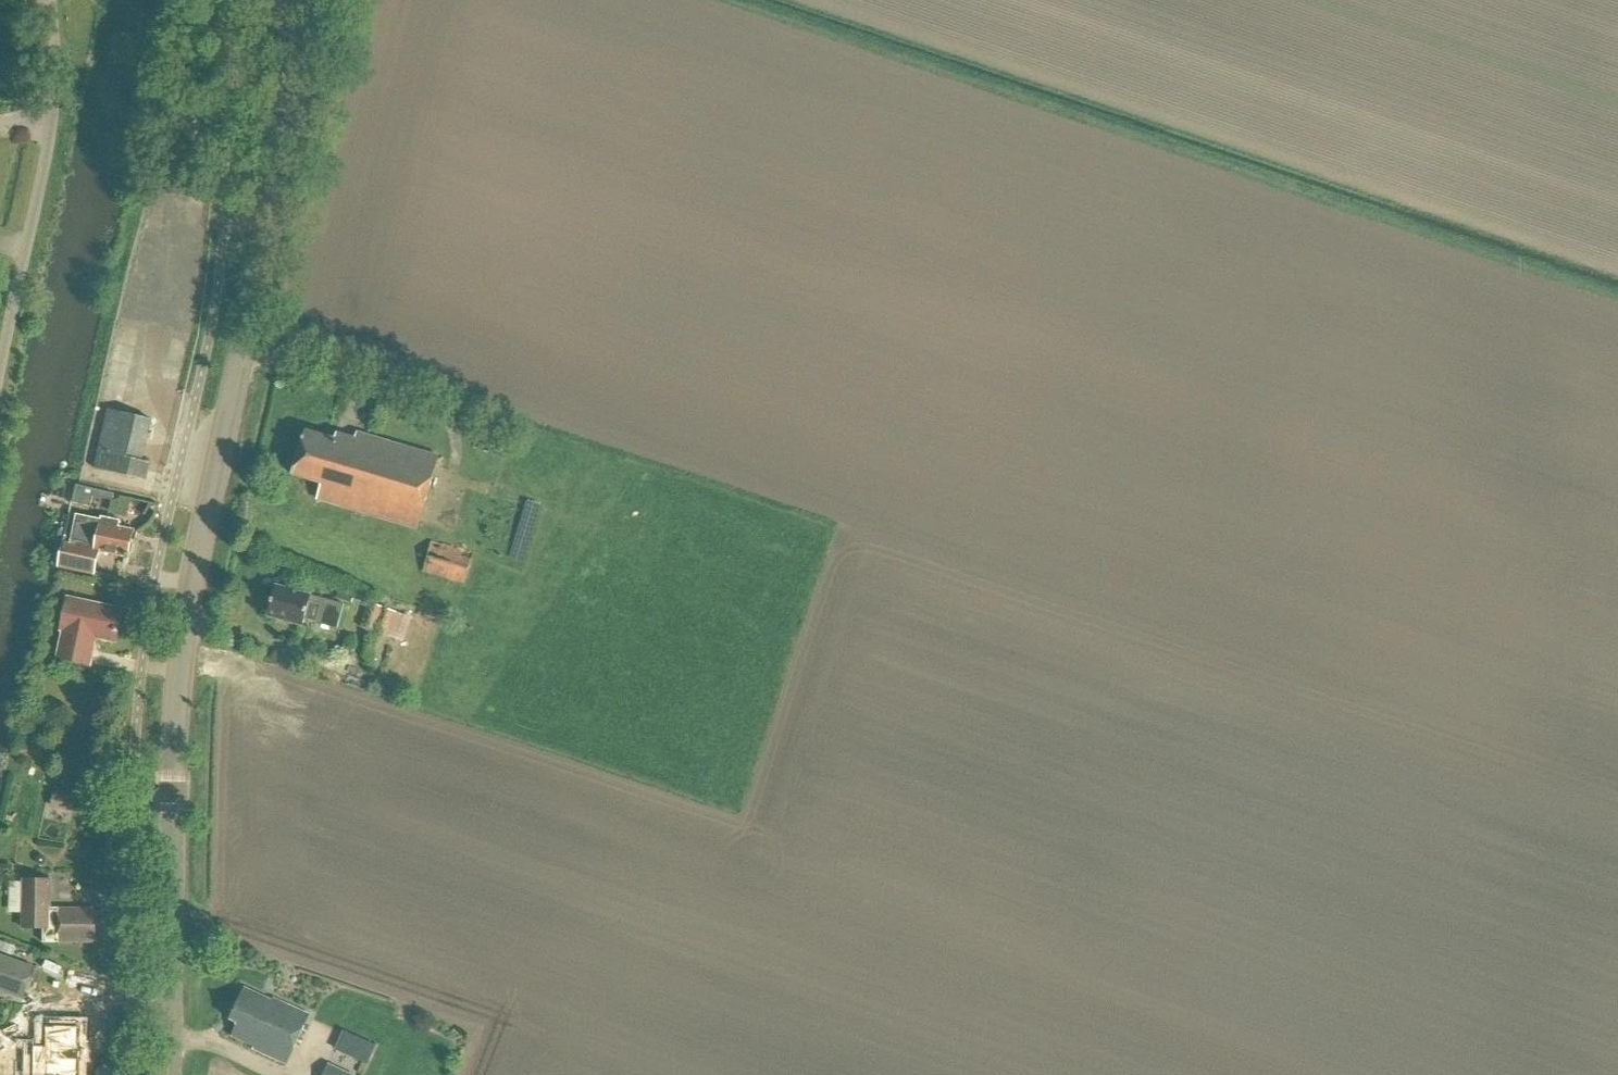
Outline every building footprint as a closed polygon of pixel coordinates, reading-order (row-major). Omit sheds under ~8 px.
[(143,461),(152,420),(110,411),(96,470),(147,481),(151,463),(143,461)] [(291,477),(319,486),(315,500),(415,532),(438,459),(354,433),(352,439),(334,433),(332,441),(304,432),(291,477)] [(115,494),(77,485),(73,503),(91,507),(94,496),(113,501),(115,494)] [(134,543),(136,531),(122,528),(123,521),(104,517),(103,520),(79,515),(78,516),(72,514),(62,568),(98,575),(102,552),(131,558),(132,555),(134,553),(136,545),(134,543)] [(432,542),(424,574),(467,585),(475,554),(432,542)] [(275,586),(267,616),(302,625),(304,619),(317,623),(322,604),(309,600),(310,596),(275,586)] [(63,633),(65,633),(60,660),(91,666),(97,639),(117,643),(123,611),(69,600),(63,633)] [(370,602),(361,627),(387,637),(396,612),(370,602)] [(49,806),(75,814),(80,796),(55,788),(49,806)] [(53,910),(54,880),(23,879),(23,930),(46,931),(46,942),(96,942),(96,910),(53,910)] [(0,955),(0,983),(26,993),(35,968),(0,955)] [(230,1037),(254,1047),(252,1050),(287,1066),(309,1017),(273,1001),(272,1002),(243,989),(229,1020),(236,1024),(230,1037)] [(79,1060),(81,1060),(81,1050),(79,1050),(79,1033),(42,1032),(41,1044),(26,1044),(25,1074),(78,1074),(79,1060)] [(374,1045),(348,1033),(340,1051),(366,1062),(374,1045)] [(330,1063),(324,1074),(355,1074),(330,1063)]
